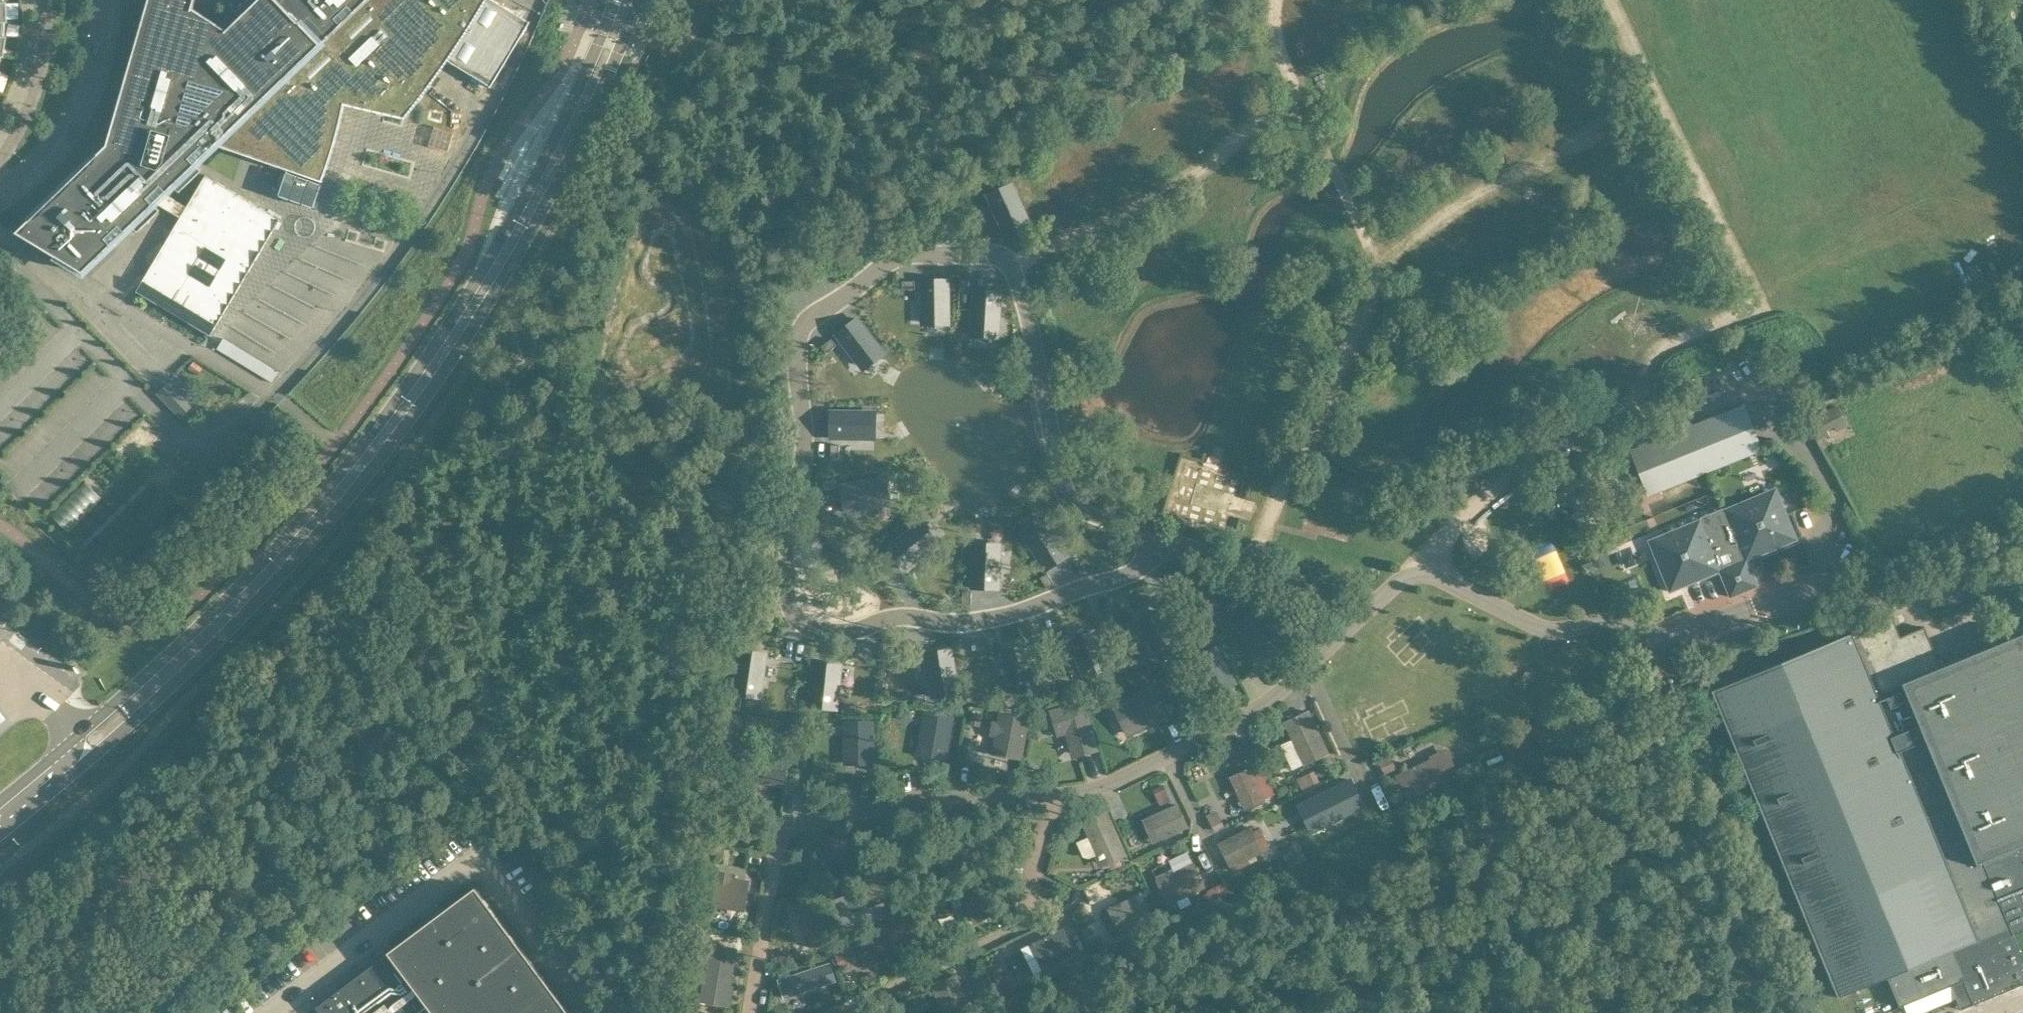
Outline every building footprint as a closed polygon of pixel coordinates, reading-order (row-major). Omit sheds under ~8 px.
[(17,232),(84,272),(87,270),(157,203),(166,194),(217,145),(323,182),(323,180),(331,157),(339,130),(345,105),(405,118),(429,88),(448,62),(487,86),(526,21),(492,0),(259,0),(228,30),(181,0),(158,0),(108,145),(17,232)] [(1234,84),(1226,89),(1234,100),(1241,96),(1234,84)] [(1320,121),(1314,126),(1320,135),(1327,131),(1320,121)] [(1189,122),(1181,126),(1188,138),(1195,134),(1189,122)] [(1141,155),(1134,159),(1142,172),(1149,167),(1141,155)] [(1275,163),(1268,169),(1275,179),(1283,174),(1275,163)] [(180,218),(136,292),(211,336),(280,219),(206,175),(187,207),(166,194),(157,203),(180,218)] [(1089,183),(1081,188),(1089,199),(1096,194),(1089,183)] [(1012,184),(988,195),(1005,230),(1016,225),(1017,228),(1029,223),(1012,184)] [(1034,202),(1026,205),(1031,217),(1039,214),(1034,202)] [(1215,207),(1207,212),(1214,222),(1221,218),(1215,207)] [(958,209),(951,212),(955,223),(962,220),(958,209)] [(1151,245),(1143,249),(1148,261),(1156,258),(1151,245)] [(1091,279),(1082,283),(1086,295),(1095,292),(1091,279)] [(948,280),(922,280),(923,319),(929,319),(929,323),(936,322),(949,322),(948,280)] [(915,281),(903,281),(903,289),(915,289),(915,281)] [(968,282),(960,282),(960,294),(968,294),(968,282)] [(974,292),(972,334),(985,335),(985,331),(998,332),(1000,293),(974,292)] [(857,318),(837,334),(861,365),(862,364),(864,362),(871,357),(873,360),(883,352),(857,318)] [(217,349),(272,382),(279,371),(224,338),(217,349)] [(832,339),(822,346),(827,353),(837,345),(832,339)] [(190,407),(180,397),(171,406),(181,416),(190,407)] [(1743,404),(1689,426),(1707,473),(1762,451),(1743,404)] [(1805,418),(1814,437),(1833,427),(1836,432),(1847,426),(1837,404),(1805,418)] [(831,411),(831,437),(870,438),(870,427),(870,425),(874,425),(874,412),(831,411)] [(1689,426),(1630,450),(1648,496),(1707,473),(1689,426)] [(831,444),(831,457),(840,457),(840,445),(831,444)] [(1170,515),(1231,528),(1242,477),(1181,463),(1170,515)] [(883,478),(842,486),(847,511),(885,504),(883,493),(882,491),(886,491),(883,478)] [(836,479),(824,481),(825,490),(838,487),(836,479)] [(1672,550),(1656,557),(1663,572),(1670,591),(1704,577),(1720,570),(1746,559),(1740,543),(1756,536),(1763,553),(1796,539),(1789,521),(1782,505),(1766,512),(1759,495),(1724,509),(1700,519),(1665,534),(1672,550)] [(1035,526),(1024,533),(1046,569),(1068,555),(1047,523),(1037,529),(1035,526)] [(974,545),(973,587),(998,588),(1000,549),(999,549),(987,549),(987,545),(974,545)] [(1558,548),(1535,557),(1547,588),(1570,580),(1558,548)] [(1590,558),(1581,561),(1584,568),(1593,564),(1599,567),(1606,564),(1608,557),(1606,551),(1599,548),(1592,551),(1590,558)] [(886,559),(877,567),(882,573),(892,565),(886,559)] [(1720,570),(1731,596),(1757,586),(1746,559),(1720,570)] [(1048,573),(1040,577),(1047,588),(1054,584),(1048,573)] [(1194,587),(1188,597),(1222,616),(1234,594),(1197,574),(1191,585),(1194,587)] [(963,591),(963,604),(971,604),(972,591),(963,591)] [(1243,592),(1237,603),(1244,607),(1250,596),(1243,592)] [(1257,608),(1238,624),(1265,654),(1284,637),(1257,608)] [(1151,621),(1140,628),(1161,661),(1183,646),(1160,611),(1149,618),(1151,621)] [(1287,617),(1278,625),(1283,631),(1293,623),(1287,617)] [(1941,668),(1925,626),(1892,640),(1886,625),(1875,629),(1873,624),(1782,661),(1782,662),(1712,691),(1838,998),(1887,977),(1899,1007),(1951,985),(1961,1009),(2022,984),(2022,958),(2013,935),(2022,931),(2022,899),(2020,892),(2022,891),(2022,634),(1941,668)] [(1084,640),(1072,645),(1087,681),(1111,671),(1095,632),(1083,637),(1084,640)] [(1216,644),(1195,655),(1214,693),(1236,682),(1216,644)] [(1016,653),(1004,657),(1016,694),(1041,686),(1028,645),(1015,650),(1016,653)] [(952,647),(925,651),(932,695),(959,691),(952,647)] [(741,651),(734,693),(760,697),(766,658),(753,656),(754,653),(741,651)] [(853,691),(883,693),(885,653),(855,652),(853,691)] [(1144,656),(1133,661),(1136,669),(1148,663),(1144,656)] [(815,663),(811,706),(836,709),(840,670),(828,668),(828,665),(815,663)] [(1177,668),(1165,675),(1170,682),(1181,676),(1177,668)] [(1075,682),(1063,687),(1067,695),(1068,694),(1070,694),(1078,690),(1075,682)] [(1124,724),(1128,733),(1131,734),(1140,729),(1141,726),(1156,719),(1152,710),(1153,706),(1159,703),(1152,689),(1125,702),(1130,712),(1123,716),(1126,721),(1124,724)] [(1095,690),(1084,693),(1088,705),(1099,701),(1095,690)] [(925,693),(913,695),(914,704),(927,702),(925,693)] [(733,697),(731,710),(740,711),(741,698),(733,697)] [(1041,698),(1030,701),(1032,710),(1044,705),(1041,698)] [(1100,750),(1084,699),(1050,709),(1058,737),(1065,734),(1072,759),(1100,750)] [(843,703),(843,712),(855,713),(856,705),(843,703)] [(904,709),(902,718),(911,719),(913,711),(904,709)] [(1330,753),(1309,709),(1283,721),(1304,765),(1330,753)] [(1023,759),(1030,717),(999,711),(997,721),(992,720),(989,735),(994,736),(991,753),(1023,759)] [(928,712),(920,752),(944,757),(951,717),(928,712)] [(972,715),(970,724),(980,726),(982,717),(972,715)] [(872,721),(847,721),(847,762),(872,762),(872,721)] [(818,722),(818,731),(829,731),(829,722),(818,722)] [(1460,776),(1447,748),(1430,756),(1431,758),(1395,774),(1407,801),(1460,776)] [(1390,756),(1379,761),(1385,774),(1396,769),(1390,756)] [(794,757),(793,765),(806,766),(806,757),(794,757)] [(743,758),(742,780),(784,783),(786,762),(743,758)] [(1266,800),(1251,767),(1229,777),(1244,810),(1266,800)] [(1313,772),(1297,779),(1302,790),(1318,783),(1313,772)] [(1352,779),(1302,804),(1315,829),(1365,805),(1352,779)] [(1163,785),(1153,790),(1160,805),(1170,801),(1163,785)] [(1189,827),(1178,803),(1142,819),(1153,843),(1189,827)] [(1107,808),(1090,816),(1092,821),(1082,826),(1101,866),(1128,854),(1107,808)] [(1215,810),(1207,815),(1214,830),(1223,825),(1215,810)] [(835,833),(834,832),(821,837),(831,867),(870,852),(859,825),(835,833)] [(1217,842),(1230,867),(1263,850),(1250,826),(1217,842)] [(714,841),(712,852),(723,853),(724,843),(714,841)] [(1299,847),(1279,857),(1285,869),(1305,859),(1299,847)] [(1156,879),(1168,905),(1206,887),(1194,861),(1156,879)] [(827,871),(816,876),(821,887),(832,882),(827,871)] [(745,911),(750,880),(708,873),(703,905),(745,911)] [(807,882),(798,886),(803,898),(812,894),(807,882)] [(320,1012),(569,1012),(497,916),(497,917),(477,890),(317,1009),(320,1012)] [(1107,908),(1120,934),(1153,917),(1140,891),(1107,908)] [(889,915),(884,901),(853,912),(846,894),(830,900),(842,932),(889,915)] [(809,900),(801,902),(813,947),(820,945),(827,943),(829,943),(820,908),(817,898),(810,900),(809,900)] [(859,938),(872,966),(887,959),(886,957),(920,941),(908,915),(859,938)] [(1031,943),(1043,968),(1076,952),(1063,927),(1031,943)] [(699,1000),(731,1005),(734,985),(731,985),(737,947),(708,943),(699,1000)] [(844,948),(833,952),(838,965),(849,961),(844,948)] [(789,952),(778,956),(780,965),(792,962),(789,952)] [(830,962),(779,979),(785,997),(836,980),(830,962)] [(1003,969),(993,973),(998,987),(996,988),(1000,1001),(1015,994),(1011,983),(1008,984),(1003,969)] [(942,1012),(955,1012),(970,1008),(957,973),(930,983),(942,1012)] [(985,978),(974,982),(981,999),(991,995),(985,978)]
